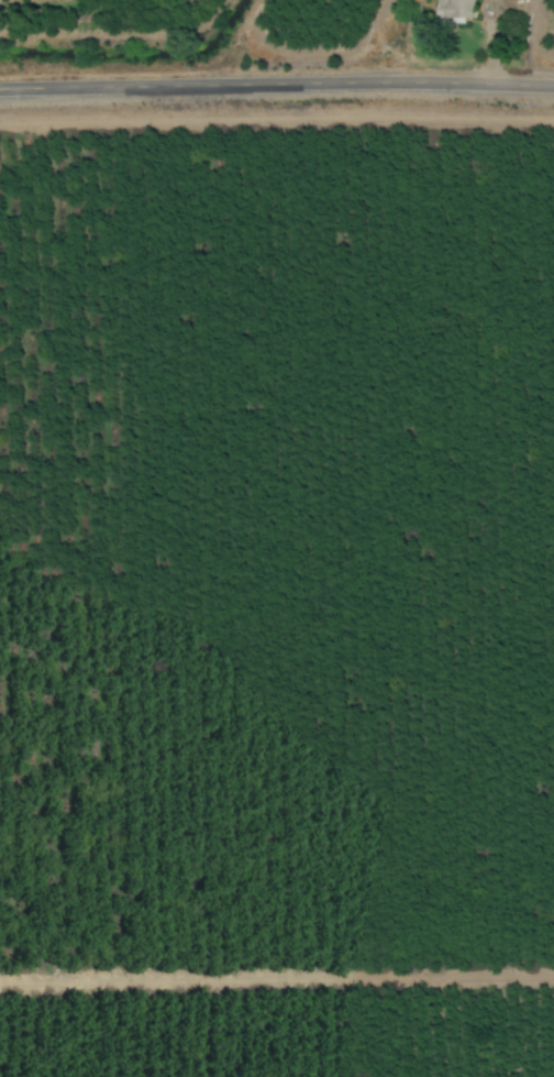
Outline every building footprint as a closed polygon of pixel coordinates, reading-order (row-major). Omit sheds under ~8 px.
[(440,17),(477,16),(477,0),(440,0),(440,17)]
